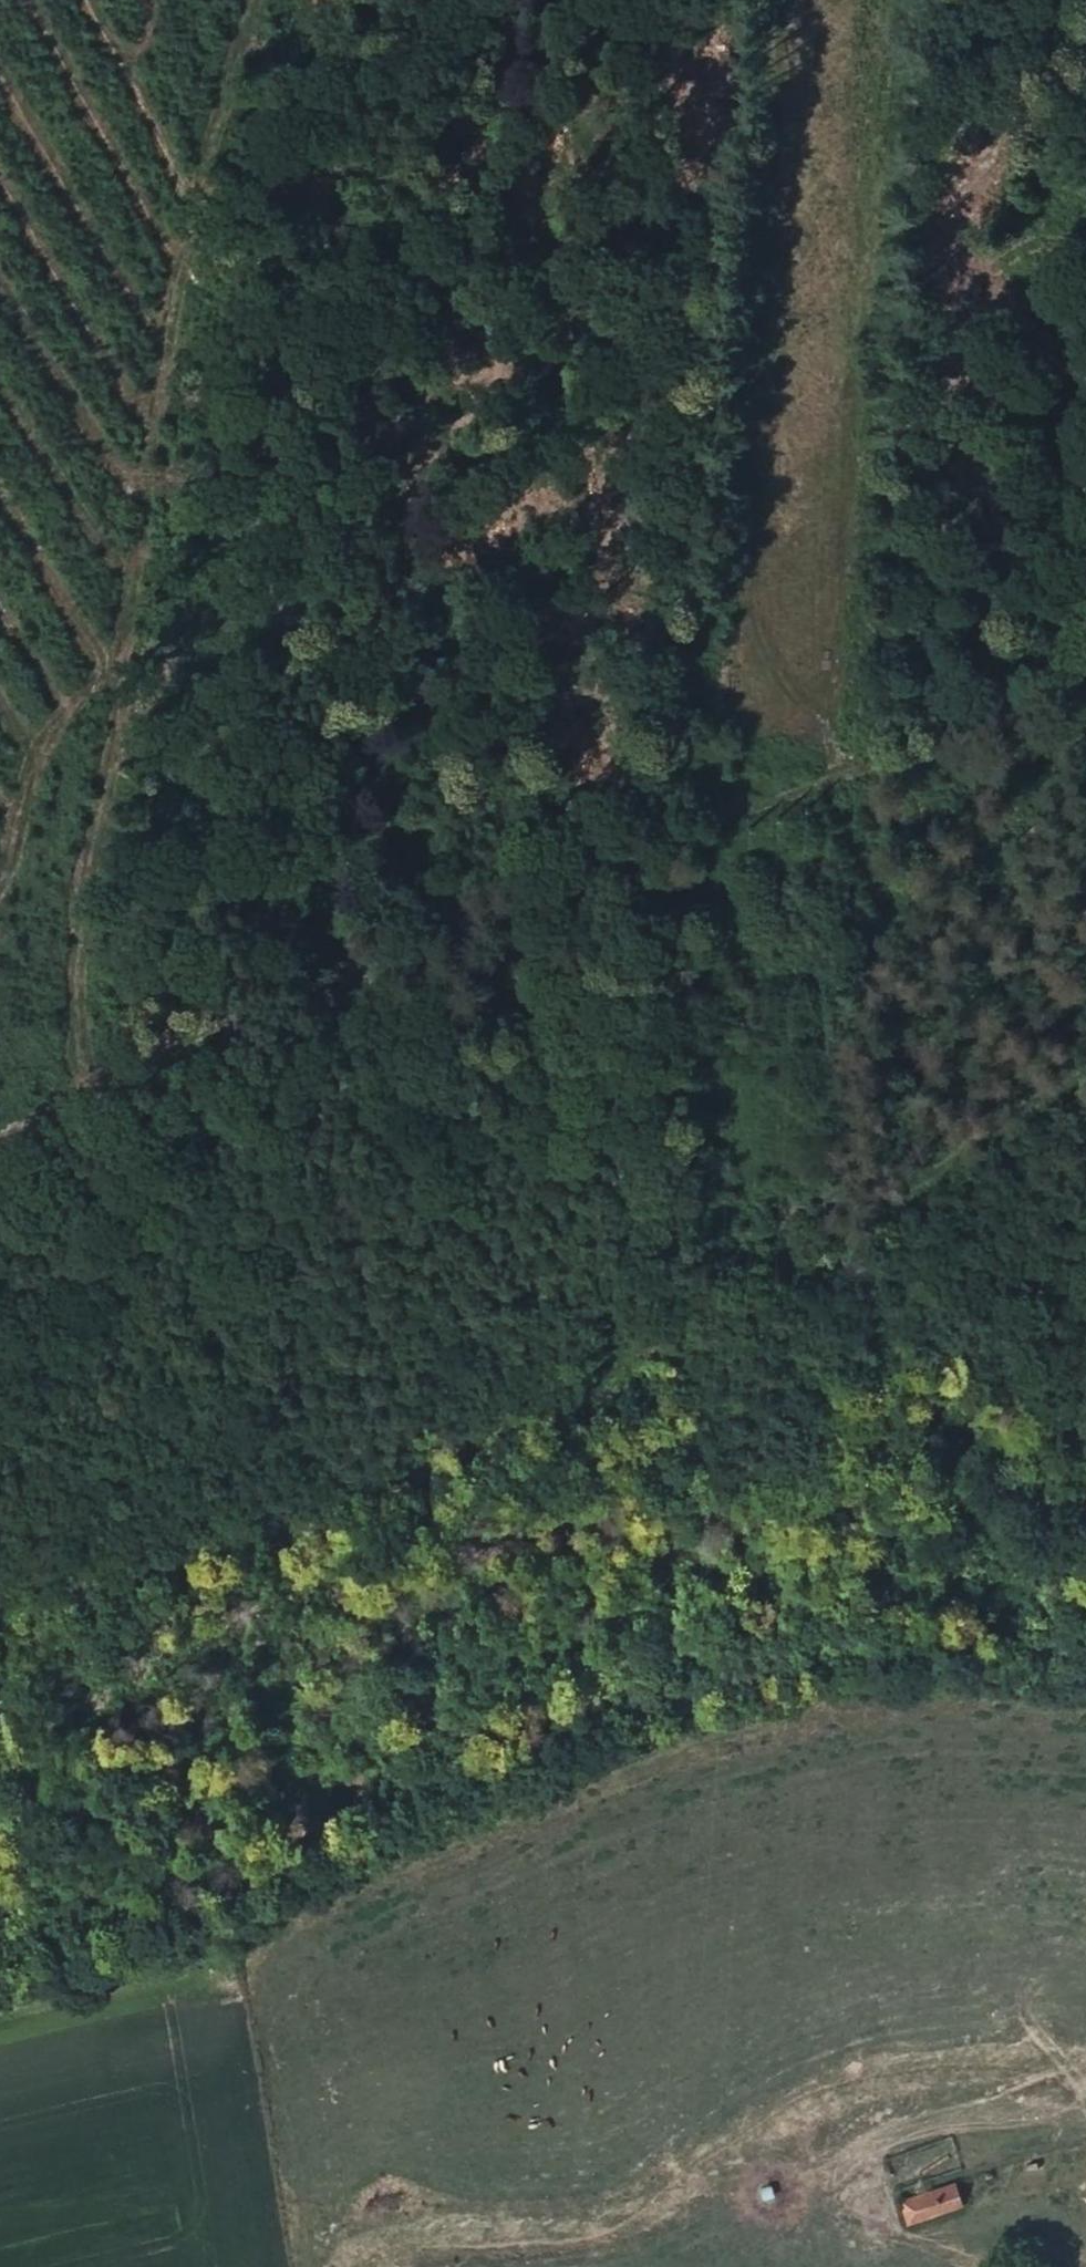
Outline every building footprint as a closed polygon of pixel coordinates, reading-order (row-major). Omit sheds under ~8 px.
[(971,2189),(939,2196),(948,2230),(978,2220),(971,2189)] [(948,2230),(939,2196),(914,2202),(923,2235),(948,2230)]
